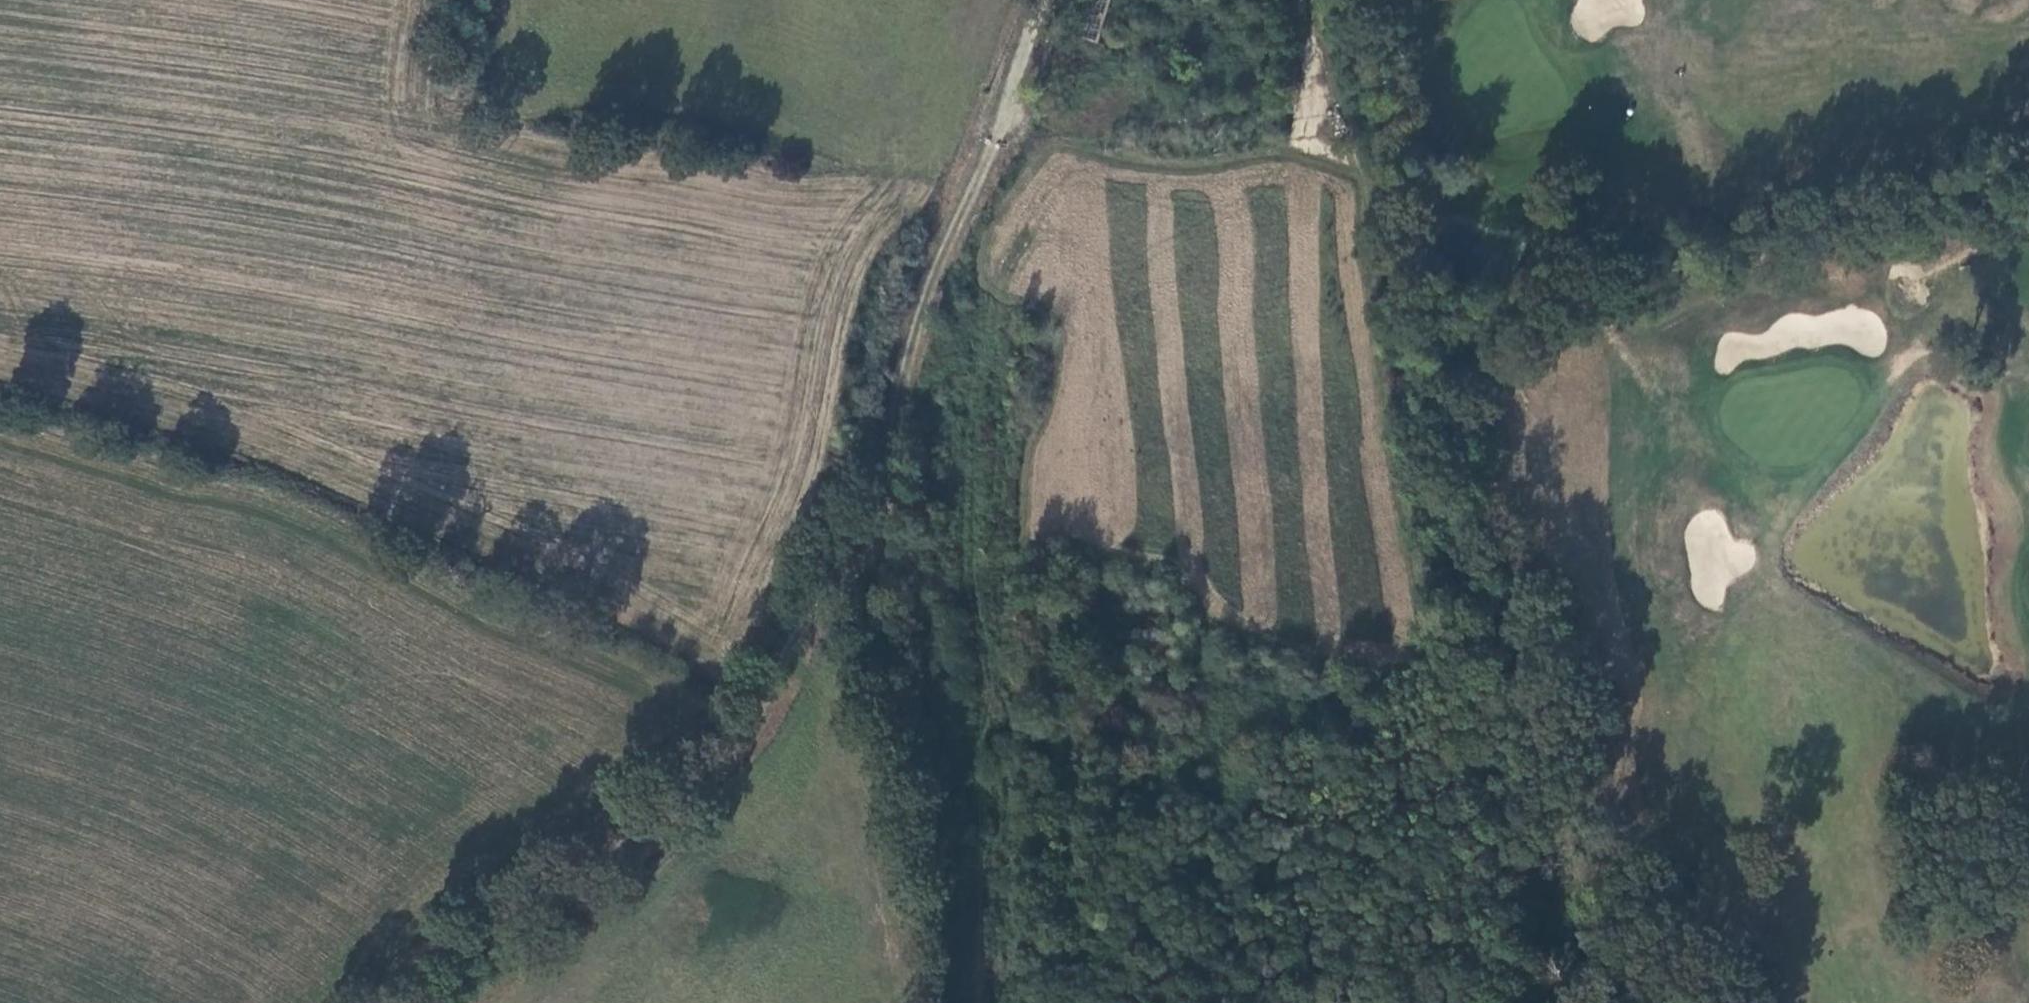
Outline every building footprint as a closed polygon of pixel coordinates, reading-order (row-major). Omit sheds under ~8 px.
[(1107,0),(1071,0),(1058,38),(1091,49),(1107,0)]
